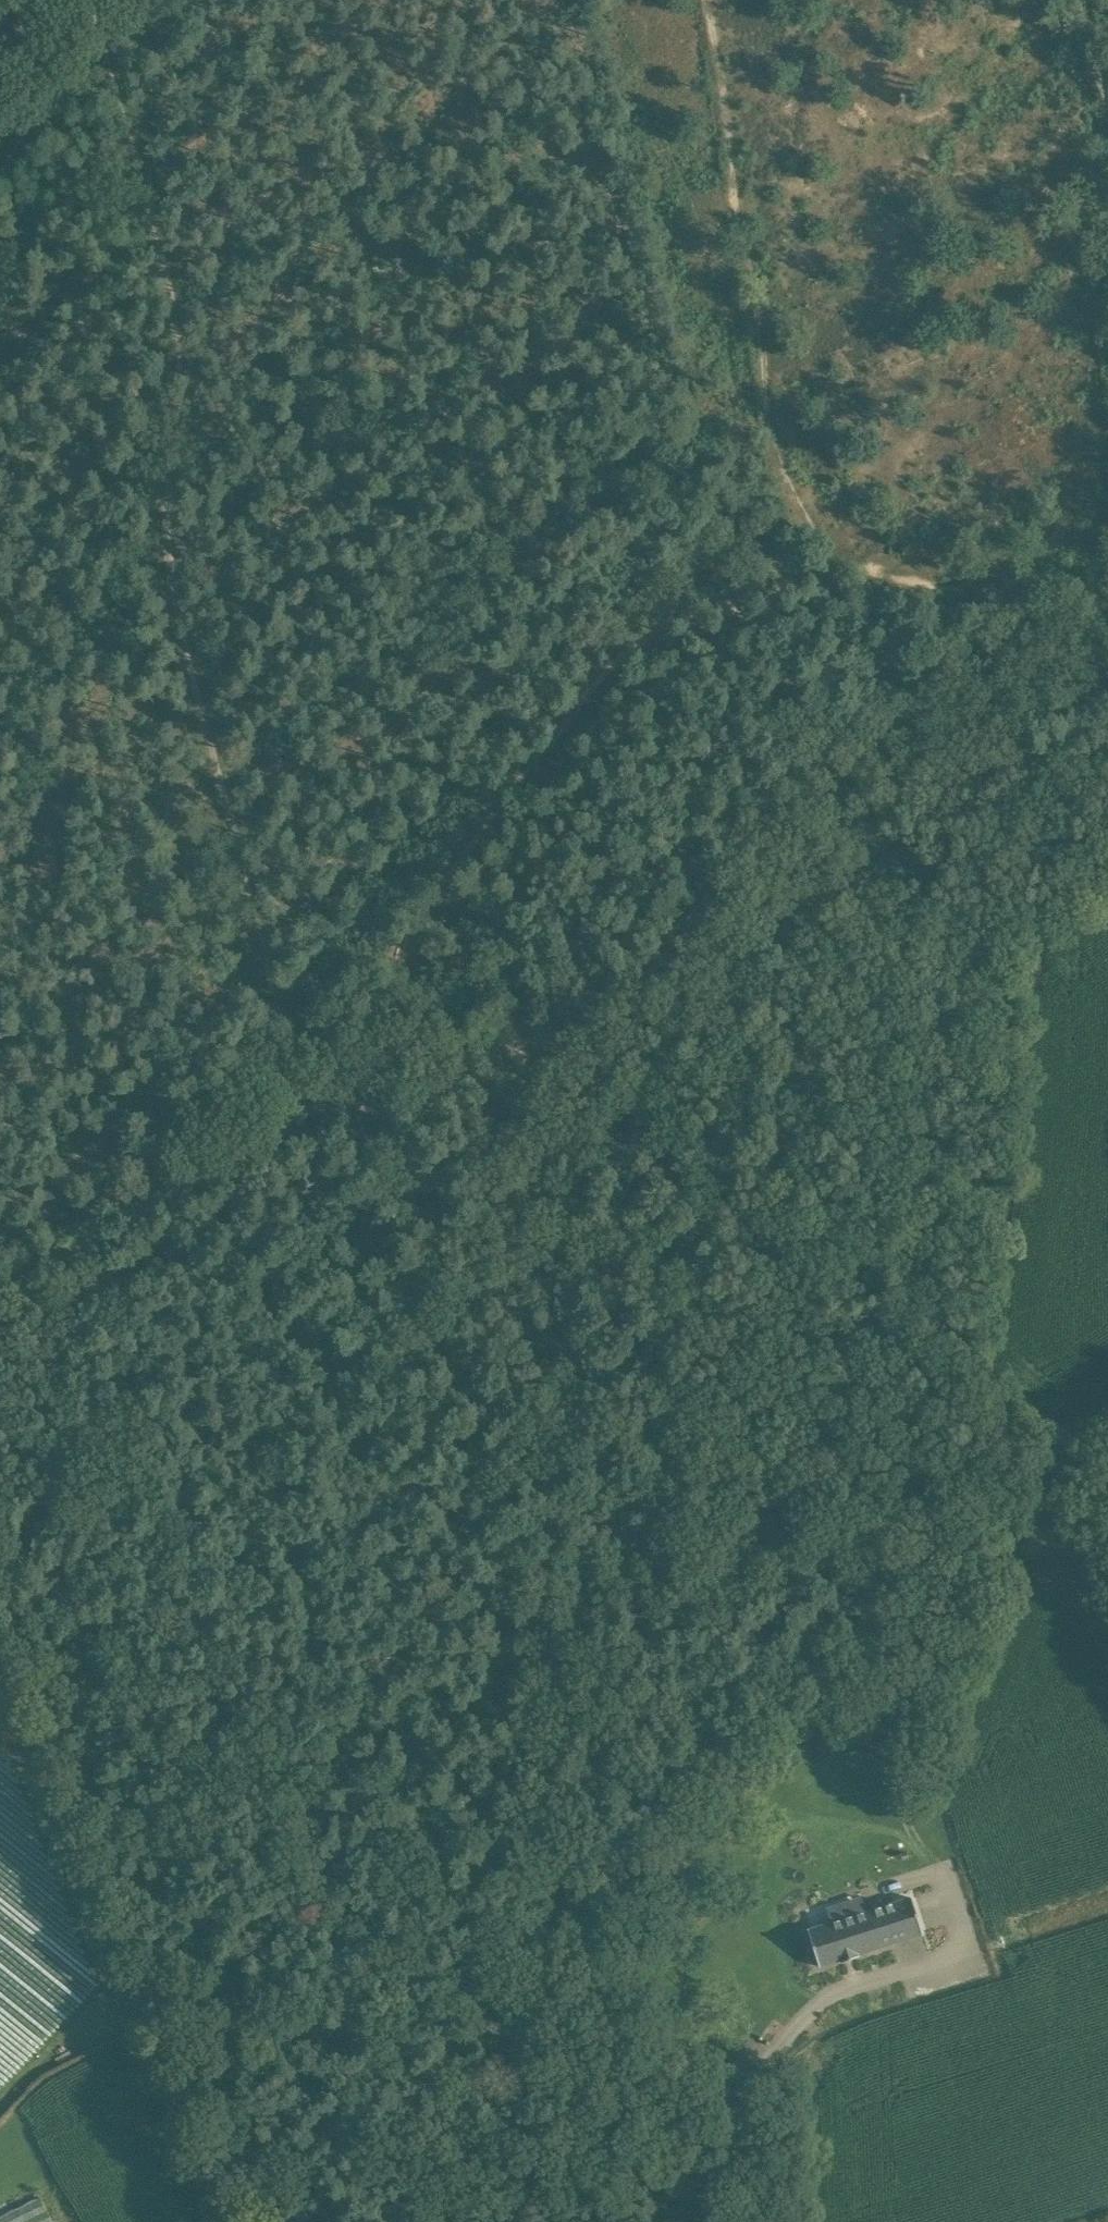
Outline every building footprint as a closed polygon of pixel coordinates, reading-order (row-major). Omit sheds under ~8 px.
[(918,1902),(916,1902),(916,1903),(865,1920),(863,1920),(816,1936),(816,1935),(814,1936),(826,1972),(827,1971),(847,1964),(848,1964),(863,1959),(865,1959),(875,1955),(876,1955),(928,1938),(929,1938),(918,1902)] [(42,2197),(0,2218),(0,2221),(54,2221),(42,2197)]
